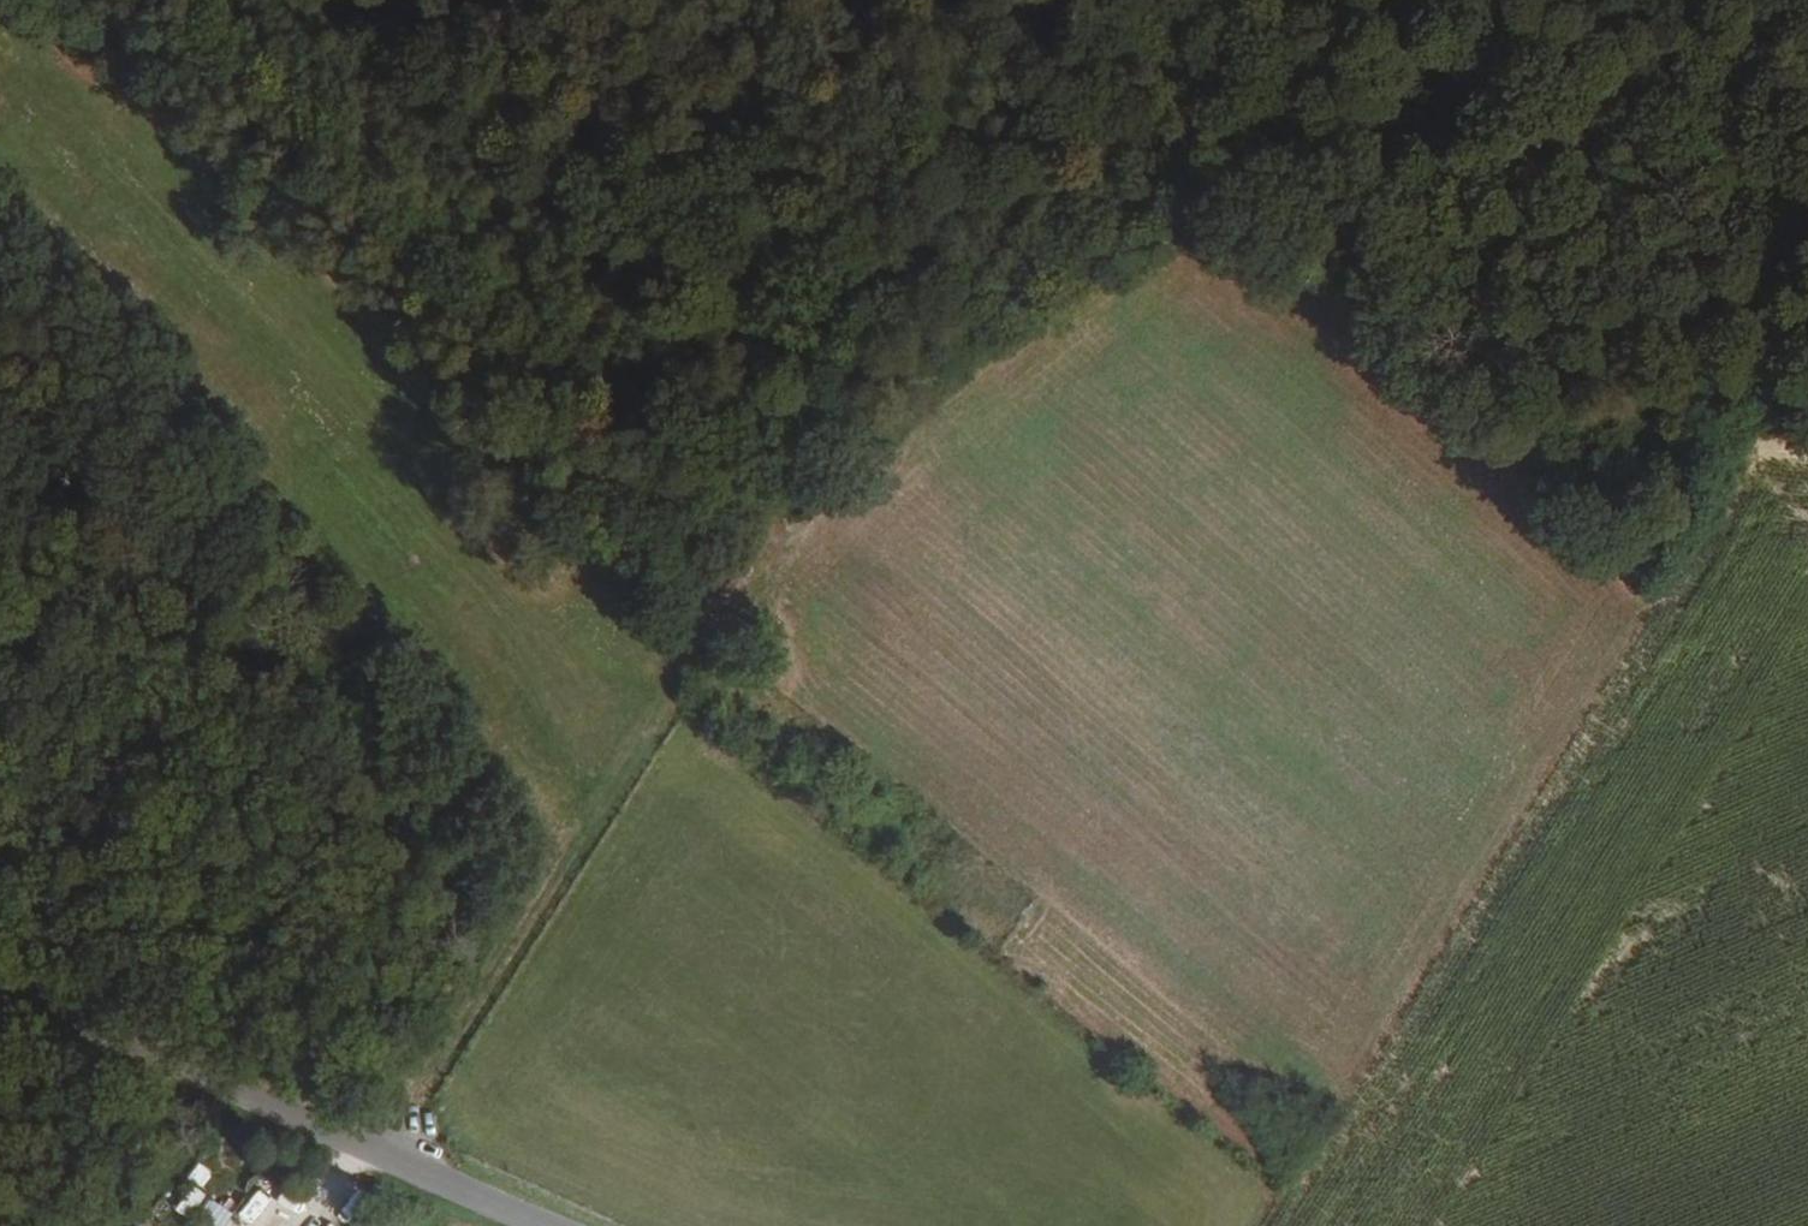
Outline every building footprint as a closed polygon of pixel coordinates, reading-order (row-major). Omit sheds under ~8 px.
[(170,1205),(184,1218),(204,1197),(191,1184),(170,1205)] [(229,1213),(207,1198),(194,1216),(209,1225),(220,1225),(229,1213)]
